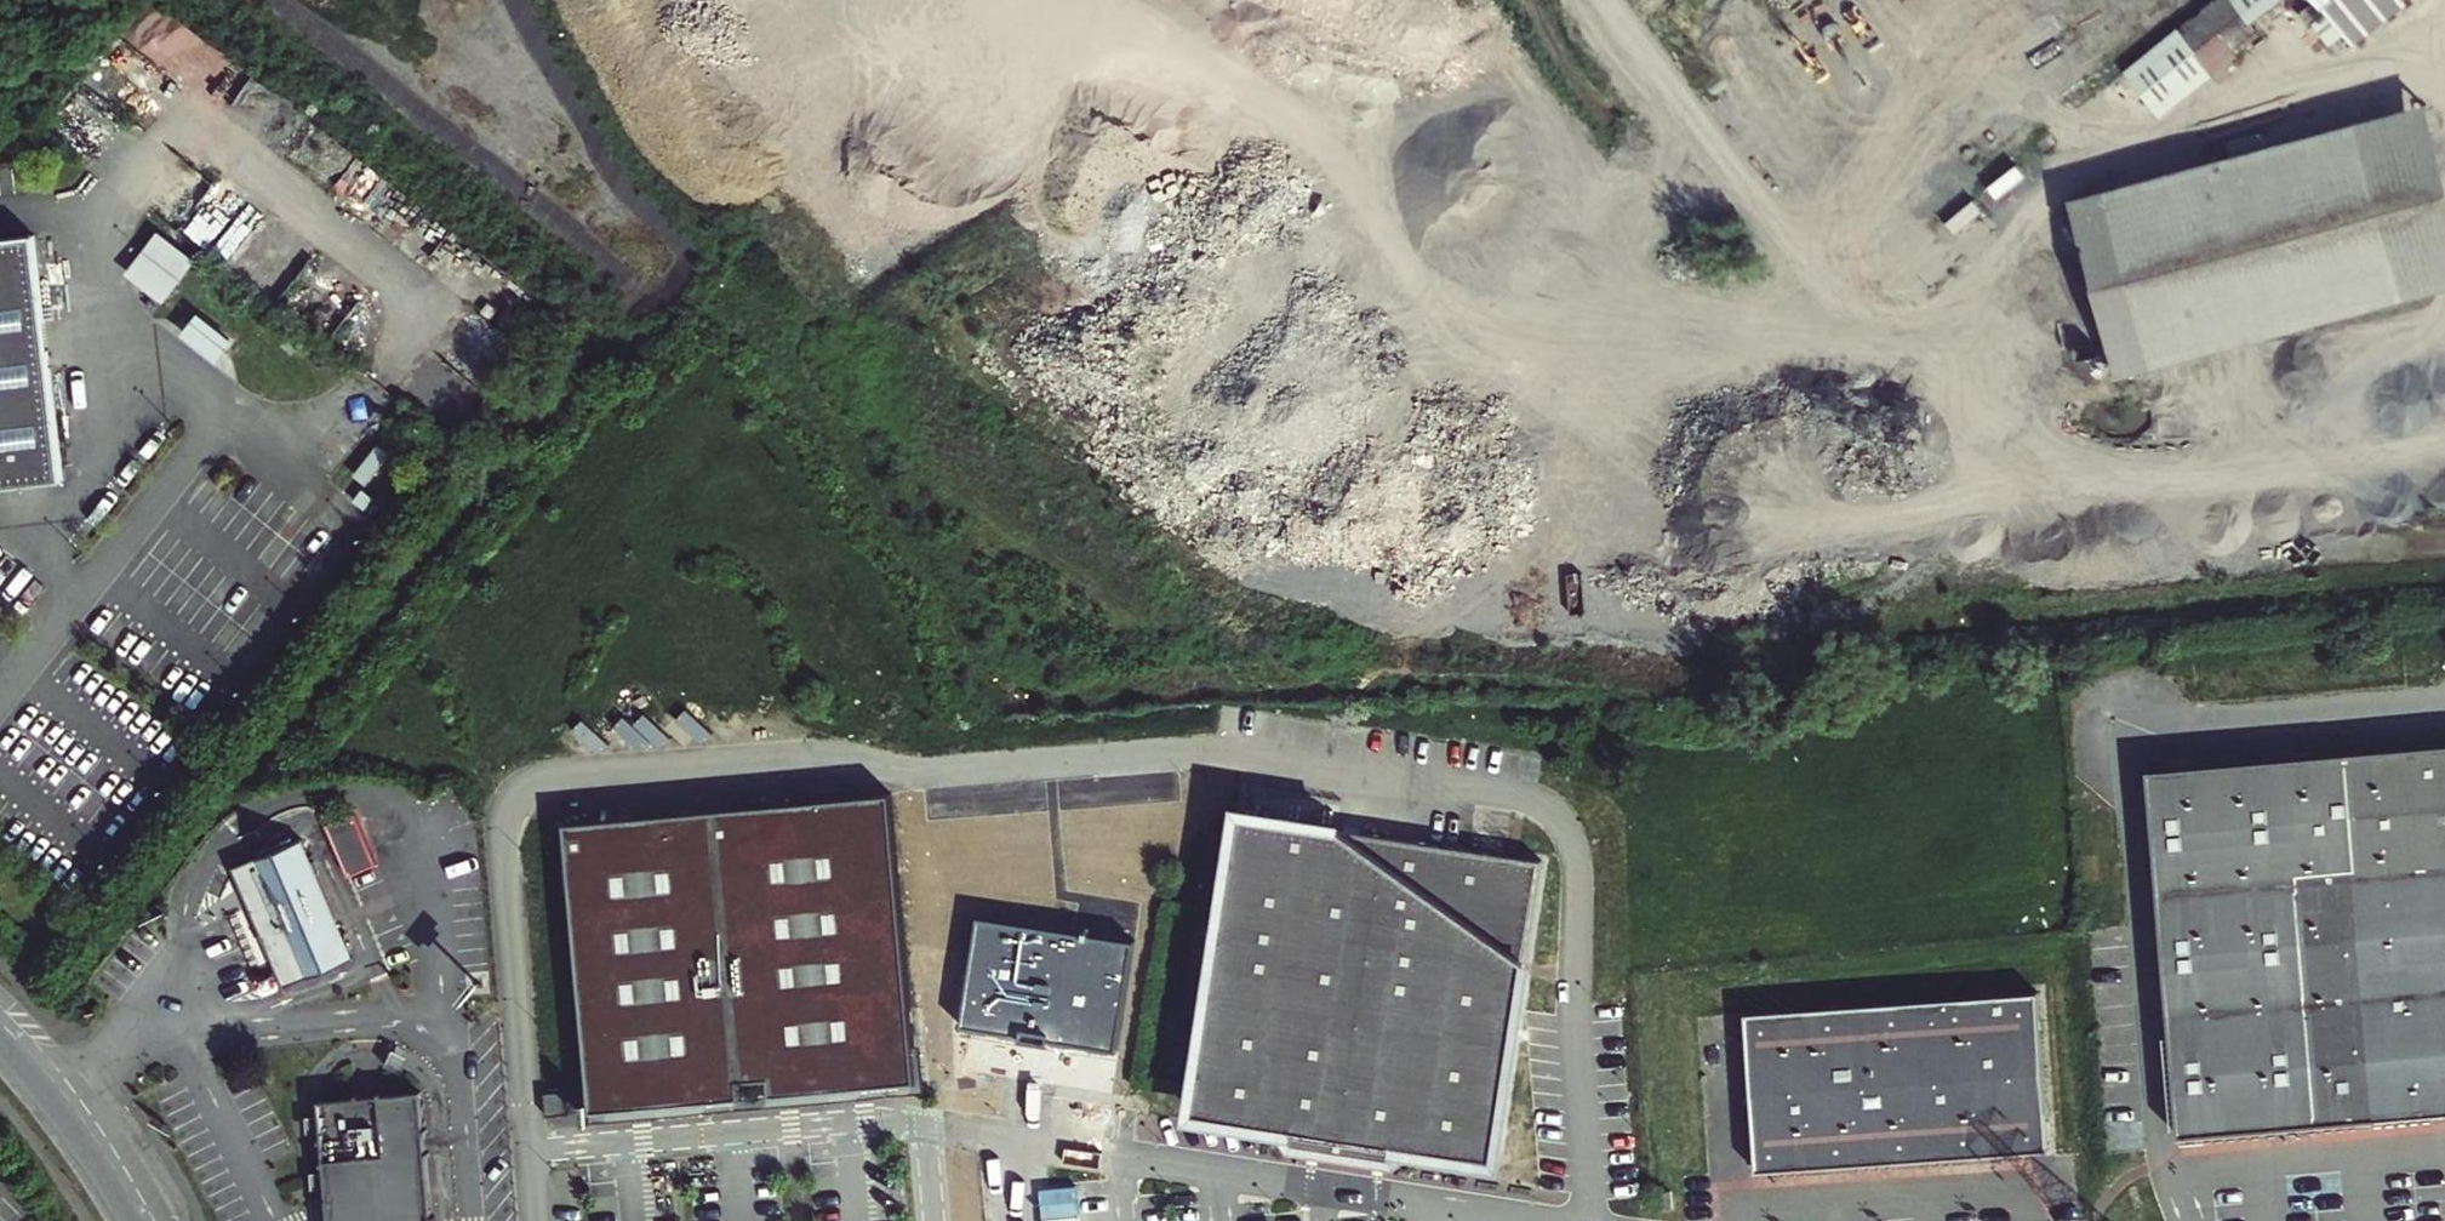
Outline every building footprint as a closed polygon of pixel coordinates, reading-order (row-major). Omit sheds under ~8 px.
[(2237,7),(2231,0),(2218,0),(2178,31),(2212,72),(2260,35),(2250,22),(2277,0),(2246,0),(2237,7)] [(2349,42),(2401,0),(2316,0),(2326,12),(2314,22),(2330,43),(2342,34),(2349,42)] [(2178,31),(2124,72),(2157,114),(2212,72),(2178,31)] [(2358,121),(2109,195),(2160,368),(2409,294),(2358,121)] [(169,229),(138,268),(174,296),(205,257),(169,229)] [(0,240),(0,495),(71,486),(40,235),(0,240)] [(206,310),(190,330),(226,357),(241,337),(206,310)] [(381,442),(358,471),(370,481),(393,451),(381,442)] [(2153,767),(2183,1131),(2444,1110),(2444,743),(2153,767)] [(773,1096),(919,1083),(893,794),(566,823),(593,1113),(743,1099),(741,1080),(771,1078),(773,1096)] [(335,822),(354,873),(382,862),(363,811),(335,822)] [(1395,1165),(1412,1152),(1496,1166),(1544,866),(1428,847),(1414,845),(1244,818),(1222,955),(1196,1118),(1280,1132),(1293,1149),(1395,1165)] [(233,868),(283,988),(354,958),(304,839),(233,868)] [(1415,839),(1414,845),(1428,847),(1429,841),(1415,839)] [(977,918),(959,1031),(1115,1055),(1133,943),(977,918)] [(2049,1146),(2040,989),(1854,999),(1869,1156),(2049,1146)] [(1869,1156),(1854,999),(1747,1005),(1756,1162),(1869,1156)] [(412,1100),(314,1109),(325,1220),(425,1220),(412,1100)]
